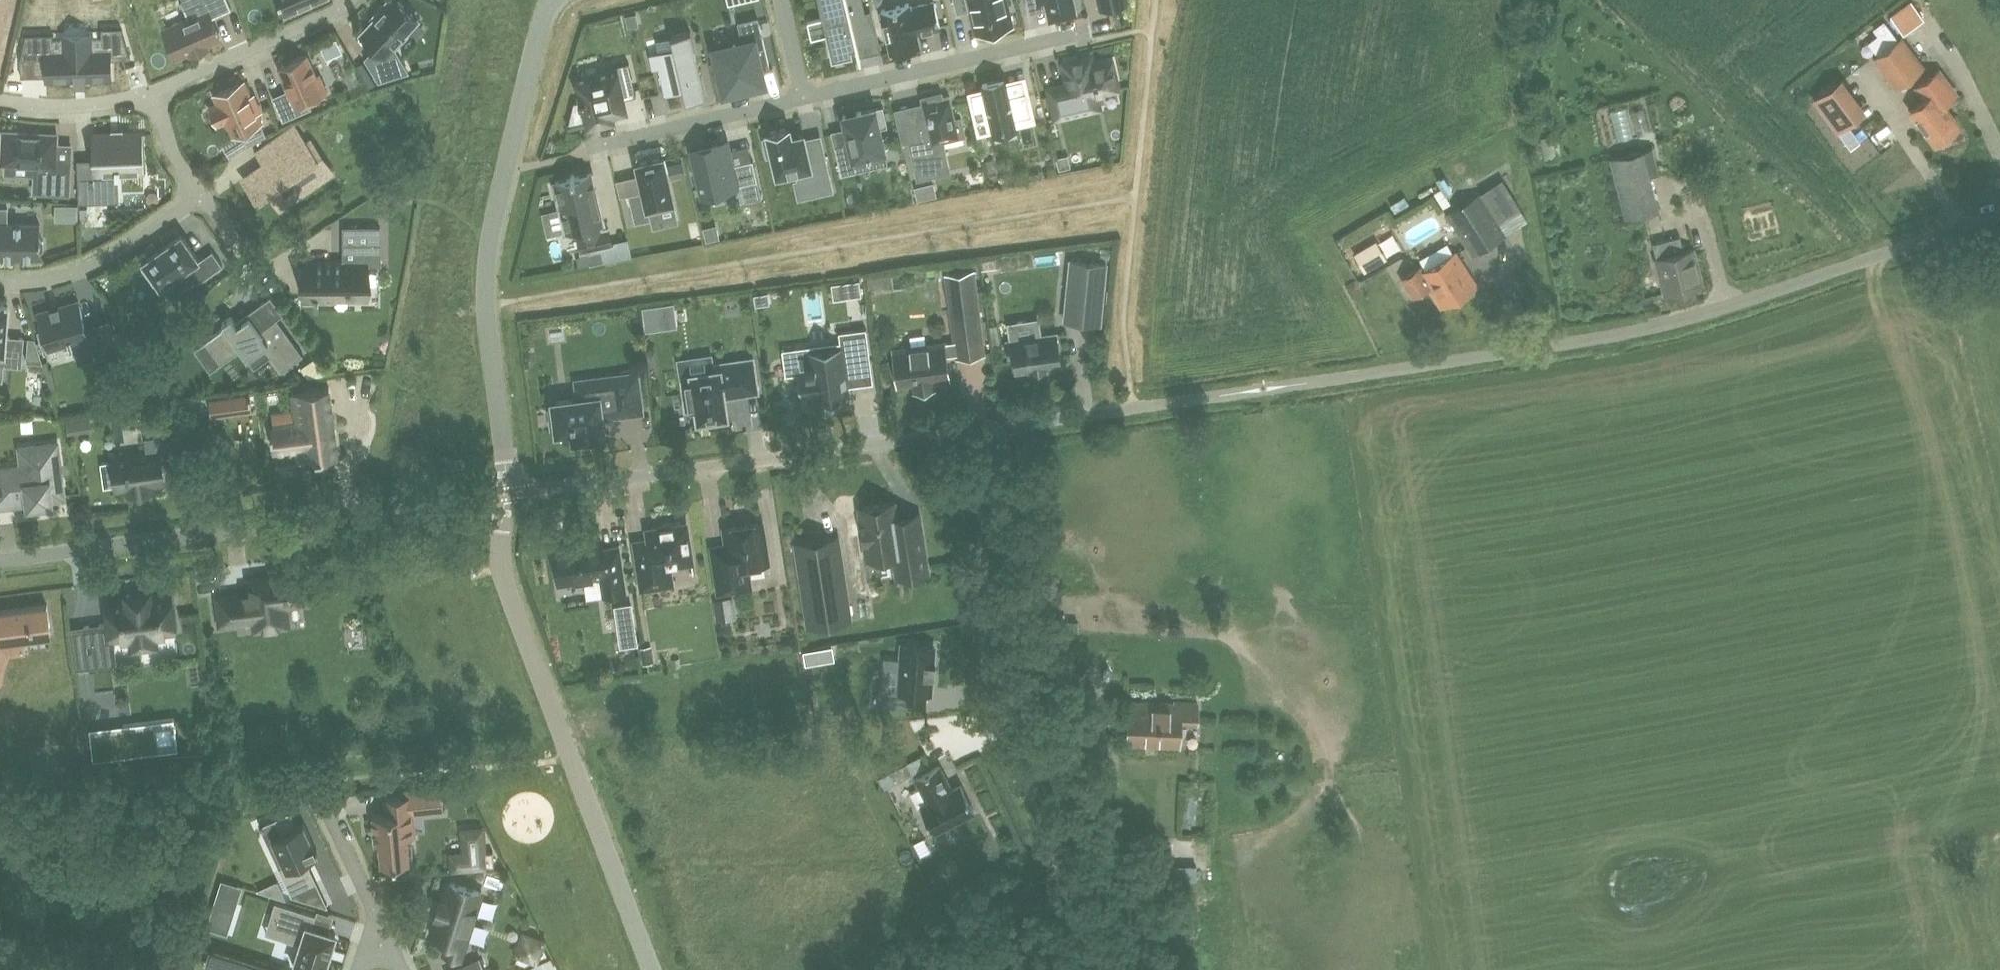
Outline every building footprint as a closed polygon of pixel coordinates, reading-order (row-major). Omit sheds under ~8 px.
[(202,1),(185,8),(189,17),(164,28),(176,58),(191,51),(192,54),(207,47),(206,45),(220,38),(211,17),(232,8),(228,0),(202,0),(202,1)] [(285,13),(314,0),(280,0),(285,13)] [(398,0),(389,0),(378,11),(381,13),(361,34),(376,48),(366,59),(379,81),(398,75),(387,56),(406,35),(404,33),(418,19),(398,0)] [(829,29),(825,30),(831,54),(852,49),(852,47),(856,46),(860,59),(861,59),(856,38),(871,35),(863,0),(823,0),(829,29)] [(1011,24),(1006,0),(955,0),(957,12),(971,9),(976,32),(1011,24)] [(1050,15),(1053,14),(1054,17),(1073,13),(1072,10),(1076,9),(1074,0),(1046,0),(1050,15)] [(891,52),(919,46),(916,32),(940,27),(934,1),(910,7),(909,3),(881,9),(891,52)] [(636,14),(626,16),(629,27),(638,25),(636,14)] [(733,45),(716,49),(718,58),(725,91),(746,86),(763,82),(760,70),(770,67),(763,38),(761,38),(760,31),(761,31),(758,17),(738,22),(742,42),(733,45)] [(26,34),(21,58),(46,57),(46,80),(74,79),(75,83),(86,83),(86,79),(111,78),(110,58),(130,57),(121,27),(102,28),(102,48),(53,50),(53,33),(26,34)] [(671,35),(674,48),(649,54),(653,69),(659,68),(665,95),(684,91),(686,100),(706,95),(691,31),(671,35)] [(1897,41),(1874,58),(1895,87),(1924,66),(1903,37),(1897,41)] [(307,54),(278,66),(288,90),(273,97),(283,119),(311,107),(308,101),(328,92),(320,73),(316,74),(307,54)] [(1056,117),(1080,112),(1099,107),(1096,96),(1096,93),(1118,88),(1111,62),(1092,66),(1090,59),(1090,57),(1079,59),(1063,63),(1068,83),(1049,88),(1050,95),(1056,117)] [(584,100),(590,122),(612,117),(610,111),(624,108),(622,98),(636,95),(628,62),(613,65),(615,73),(580,82),(583,95),(578,97),(579,101),(584,100)] [(1928,115),(1943,103),(1957,94),(1939,70),(1918,85),(1927,97),(1919,103),(1928,115)] [(1031,119),(1032,119),(1026,91),(1010,95),(1009,89),(1007,80),(1006,78),(1006,77),(1005,77),(1005,78),(999,79),(982,83),(982,82),(981,83),(983,90),(970,93),(979,131),(979,132),(982,132),(992,129),(993,134),(994,134),(993,129),(1015,124),(1016,129),(1017,128),(1017,126),(1015,119),(1030,115),(1031,119)] [(1815,99),(1838,130),(1865,109),(1842,79),(1815,99)] [(235,134),(261,122),(257,112),(260,111),(253,95),(250,97),(243,82),(215,94),(219,103),(210,106),(218,125),(227,121),(233,135),(235,134)] [(905,126),(918,179),(937,174),(930,143),(965,135),(961,117),(955,118),(950,96),(943,97),(942,92),(921,96),(926,116),(919,117),(920,122),(905,126)] [(1960,125),(1943,103),(1928,115),(1919,103),(1911,109),(1936,143),(1942,138),(1945,141),(1948,143),(1957,137),(1956,133),(1954,129),(1960,125)] [(883,105),(857,111),(856,109),(846,112),(846,114),(843,115),(846,127),(831,131),(841,174),(857,170),(854,157),(867,154),(867,157),(872,156),(871,153),(885,150),(880,127),(887,125),(883,105)] [(267,134),(266,133),(261,122),(235,134),(243,148),(266,135),(267,134)] [(317,159),(295,126),(276,139),(284,150),(243,178),(258,200),(275,188),(285,204),(315,183),(305,167),(317,159)] [(789,127),(767,132),(768,137),(763,138),(767,156),(773,154),(777,174),(793,171),(796,170),(801,169),(804,179),(811,178),(814,194),(833,190),(825,154),(809,158),(805,139),(803,134),(791,137),(789,127)] [(122,131),(113,131),(113,130),(111,130),(111,134),(95,134),(96,160),(78,160),(78,159),(77,159),(79,203),(80,203),(80,190),(106,189),(105,169),(116,169),(116,173),(121,172),(121,169),(138,168),(138,170),(139,170),(139,169),(141,168),(139,132),(123,133),(123,129),(122,129),(122,131)] [(25,133),(4,131),(2,163),(35,164),(34,191),(69,193),(70,165),(55,164),(57,134),(36,133),(36,132),(34,132),(34,133),(26,133),(26,132),(25,132),(25,133)] [(979,131),(976,132),(978,144),(984,143),(982,132),(979,132),(979,131)] [(1545,160),(1563,157),(1559,134),(1541,137),(1545,160)] [(719,143),(692,150),(702,194),(758,181),(753,160),(752,160),(732,165),(731,158),(729,149),(727,142),(719,143)] [(1653,146),(1609,157),(1625,218),(1659,209),(1651,175),(1659,172),(1653,146)] [(675,206),(664,156),(636,163),(643,191),(629,194),(635,223),(651,219),(649,212),(675,206)] [(1066,156),(1058,157),(1060,168),(1071,166),(1069,158),(1066,156)] [(571,178),(555,182),(566,231),(578,228),(580,236),(579,236),(582,250),(612,243),(609,229),(601,231),(599,223),(603,222),(599,202),(599,201),(597,201),(595,194),(597,194),(597,193),(592,173),(575,177),(574,173),(571,174),(571,178)] [(1505,181),(1483,194),(1449,215),(1474,256),(1508,235),(1500,222),(1522,209),(1505,181)] [(933,182),(914,187),(917,200),(937,196),(933,182)] [(0,207),(0,256),(40,256),(40,253),(43,249),(43,241),(40,238),(40,224),(7,224),(7,207),(0,207)] [(88,207),(80,208),(80,219),(88,219),(88,207)] [(702,228),(706,242),(719,239),(716,225),(702,228)] [(366,264),(380,264),(380,227),(344,227),(344,262),(306,262),(306,299),(335,299),(335,284),(347,284),(347,287),(353,287),(353,284),(366,284),(366,264)] [(158,282),(161,285),(190,265),(200,281),(223,265),(212,250),(199,260),(198,259),(199,259),(181,234),(166,245),(166,244),(158,250),(159,250),(143,261),(146,265),(142,268),(154,284),(158,282)] [(1694,248),(1684,250),(1681,236),(1653,243),(1657,258),(1656,258),(1665,294),(1703,284),(1694,248)] [(1353,253),(1364,272),(1388,258),(1377,240),(1353,253)] [(589,254),(592,264),(592,265),(605,261),(603,251),(589,254)] [(1447,278),(1466,266),(1458,252),(1422,274),(1420,270),(1404,279),(1415,298),(1431,288),(1442,281),(1444,285),(1449,282),(1447,278)] [(592,264),(589,254),(577,257),(579,266),(580,267),(592,265),(592,264)] [(1106,264),(1070,260),(1065,320),(1101,323),(1106,264)] [(1442,281),(1431,288),(1443,308),(1460,298),(1464,300),(1474,294),(1474,289),(1479,287),(1466,266),(1447,278),(1449,282),(1444,285),(1442,281)] [(974,271),(946,274),(953,331),(981,328),(974,271)] [(844,279),(846,295),(862,293),(860,277),(844,279)] [(768,289),(754,291),(756,307),(771,305),(768,289)] [(92,348),(117,341),(110,319),(86,326),(79,301),(59,307),(59,304),(57,305),(58,308),(53,309),(52,306),(50,307),(51,309),(38,313),(43,328),(37,330),(43,351),(45,351),(44,348),(69,341),(70,343),(74,342),(73,339),(88,335),(92,348)] [(4,365),(21,366),(24,337),(5,336),(8,306),(4,306),(4,304),(0,303),(0,364),(4,365)] [(658,304),(642,306),(646,330),(661,328),(658,304)] [(213,355),(214,354),(221,363),(241,349),(248,358),(263,346),(281,371),(303,355),(276,317),(260,329),(250,316),(237,325),(231,316),(222,323),(225,327),(205,341),(210,348),(208,349),(213,355)] [(816,408),(836,405),(835,397),(849,395),(845,367),(871,363),(866,328),(839,332),(841,348),(809,352),(811,370),(799,371),(802,395),(814,393),(816,408)] [(1056,333),(1007,340),(1010,356),(1014,355),(1016,371),(1031,369),(1031,372),(1047,369),(1047,367),(1061,365),(1056,333)] [(43,363),(36,338),(30,338),(28,361),(43,363)] [(956,341),(926,345),(927,354),(913,355),(912,347),(893,349),(898,385),(914,383),(915,391),(934,389),(933,380),(949,378),(946,356),(958,354),(956,341)] [(300,369),(308,379),(326,377),(314,359),(300,369)] [(757,391),(753,359),(711,365),(712,370),(684,375),(687,393),(685,394),(687,409),(696,408),(698,420),(701,420),(702,423),(716,421),(715,418),(727,416),(724,394),(733,393),(733,395),(757,391)] [(49,368),(45,369),(51,389),(57,388),(51,367),(49,368)] [(554,409),(549,409),(552,428),(557,427),(557,432),(573,430),(574,440),(604,436),(601,410),(627,407),(623,375),(605,378),(607,389),(579,393),(579,399),(553,402),(554,409)] [(300,392),(302,409),(272,413),(274,425),(270,426),(274,450),(307,445),(308,457),(301,457),(301,459),(338,454),(329,387),(292,392),(292,393),(300,392)] [(81,432),(79,419),(67,421),(69,434),(81,432)] [(147,453),(113,458),(117,488),(129,486),(130,492),(152,489),(151,483),(163,481),(161,464),(166,464),(167,467),(181,465),(177,433),(145,437),(147,453)] [(0,480),(0,505),(29,502),(29,506),(51,503),(50,499),(63,497),(56,444),(21,448),(24,472),(8,474),(9,479),(0,480)] [(897,518),(894,502),(860,508),(868,558),(894,554),(898,577),(928,572),(919,514),(897,518)] [(664,527),(648,529),(649,539),(634,542),(641,590),(673,585),(670,564),(692,561),(686,524),(682,524),(681,521),(664,524),(664,527)] [(719,592),(735,590),(751,587),(747,566),(768,563),(762,523),(724,528),(727,545),(712,547),(719,592)] [(850,619),(838,537),(796,544),(809,625),(850,619)] [(605,594),(625,591),(619,547),(603,549),(601,539),(554,546),(559,582),(602,576),(605,594)] [(309,602),(308,597),(309,596),(310,594),(311,592),(312,590),(312,588),(312,586),(311,584),(311,582),(310,580),(308,578),(307,577),(305,575),(304,571),(286,573),(283,571),(282,571),(283,574),(275,575),(275,572),(274,573),(271,575),(256,577),(249,578),(251,592),(217,596),(221,624),(255,619),(256,631),(257,631),(287,627),(288,627),(287,622),(285,605),(309,602)] [(111,622),(84,626),(88,651),(114,648),(113,639),(132,637),(133,644),(156,641),(155,634),(175,631),(170,594),(150,597),(149,591),(127,594),(128,600),(108,602),(111,622)] [(714,600),(718,621),(738,618),(734,597),(720,599),(714,600)] [(631,603),(615,606),(618,627),(635,625),(631,603)] [(7,655),(1,640),(51,633),(47,605),(0,611),(0,682),(7,655)] [(899,689),(879,687),(878,704),(906,706),(907,691),(931,692),(934,647),(902,644),(899,689)] [(819,664),(817,650),(803,653),(805,666),(819,664)] [(1131,701),(1129,744),(1179,746),(1180,721),(1197,722),(1198,702),(1174,702),(1174,703),(1131,701)] [(158,751),(157,750),(154,727),(106,733),(109,757),(158,751)] [(904,765),(891,772),(896,783),(913,774),(914,773),(927,766),(921,756),(908,763),(904,765)] [(952,790),(939,766),(916,778),(929,802),(921,806),(934,831),(974,810),(961,785),(952,790)] [(386,814),(373,815),(376,843),(380,842),(382,863),(409,860),(407,836),(416,836),(414,813),(418,813),(444,811),(443,799),(442,796),(442,792),(442,786),(415,789),(407,790),(407,795),(384,798),(386,814)] [(281,834),(273,838),(286,865),(280,868),(286,880),(285,880),(292,894),(317,882),(306,859),(305,857),(310,855),(311,857),(318,853),(316,849),(317,849),(317,848),(315,848),(314,845),(315,844),(314,843),(313,844),(303,823),(297,826),(291,811),(278,818),(274,819),(281,834)] [(463,851),(464,866),(492,865),(491,849),(482,850),(481,826),(462,827),(463,851)] [(1196,866),(1170,866),(1170,844),(1157,843),(1157,880),(1196,880),(1196,866)] [(277,881),(258,889),(285,898),(277,881)] [(445,954),(461,959),(465,945),(482,892),(448,881),(442,900),(440,899),(435,916),(437,916),(431,935),(449,940),(445,954)] [(220,886),(207,927),(227,933),(240,892),(220,886)] [(317,916),(275,903),(271,916),(289,921),(283,939),(301,944),(295,964),(294,964),(293,966),(295,967),(296,966),(302,968),(301,969),(324,969),(327,960),(328,960),(331,949),(335,936),(336,934),(334,934),(314,928),(317,916)] [(525,927),(515,953),(513,957),(523,961),(545,950),(534,931),(525,927)] [(210,966),(224,969),(270,969),(246,962),(214,952),(210,966)] [(469,964),(471,969),(485,969),(480,959),(469,964)]
